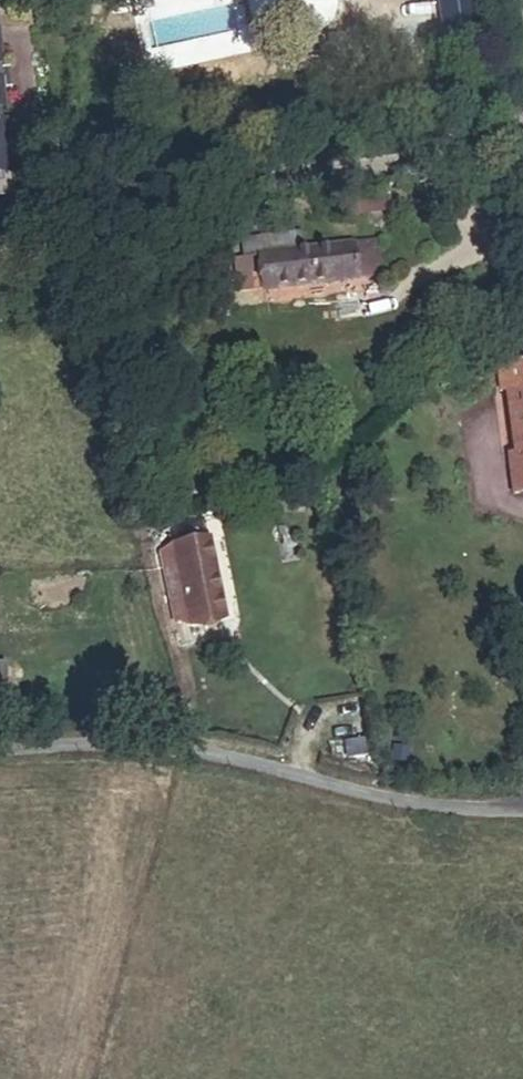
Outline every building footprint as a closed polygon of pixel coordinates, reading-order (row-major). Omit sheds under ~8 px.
[(119,0),(95,0),(96,12),(120,10),(119,0)] [(12,177),(8,124),(1,124),(0,111),(6,110),(4,92),(2,70),(0,41),(0,178),(12,177)] [(2,70),(4,92),(11,91),(9,70),(2,70)] [(237,293),(369,279),(367,258),(355,259),(354,251),(296,256),(293,231),(238,237),(241,258),(234,258),(237,293)] [(512,390),(518,457),(522,456),(522,363),(496,366),(498,391),(512,390)] [(208,540),(159,549),(166,587),(170,587),(177,622),(186,621),(187,627),(222,620),(208,540)] [(410,748),(393,746),(391,760),(408,763),(410,748)]
